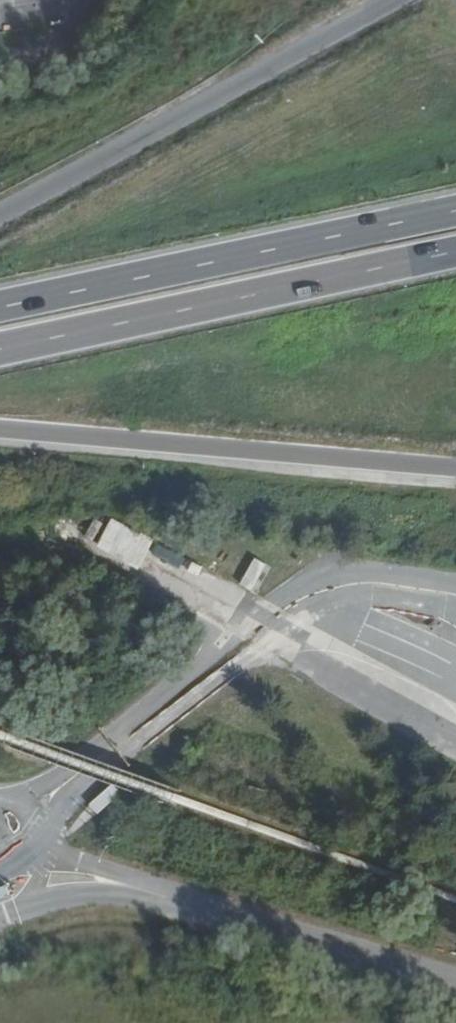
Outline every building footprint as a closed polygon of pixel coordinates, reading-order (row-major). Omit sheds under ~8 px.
[(99,545),(140,568),(155,540),(115,517),(99,545)]
